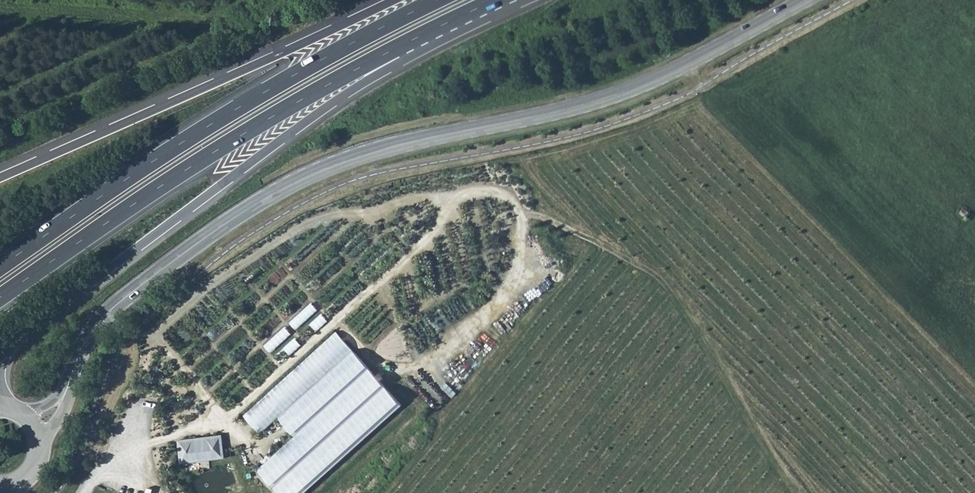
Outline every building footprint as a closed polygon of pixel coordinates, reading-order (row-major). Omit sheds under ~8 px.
[(958,213),(964,218),(968,213),(962,208),(958,213)] [(243,415),(261,435),(280,418),(295,436),(258,470),(279,492),(304,492),(402,405),(333,330),(243,415)] [(218,438),(205,440),(206,453),(220,452),(218,438)]
